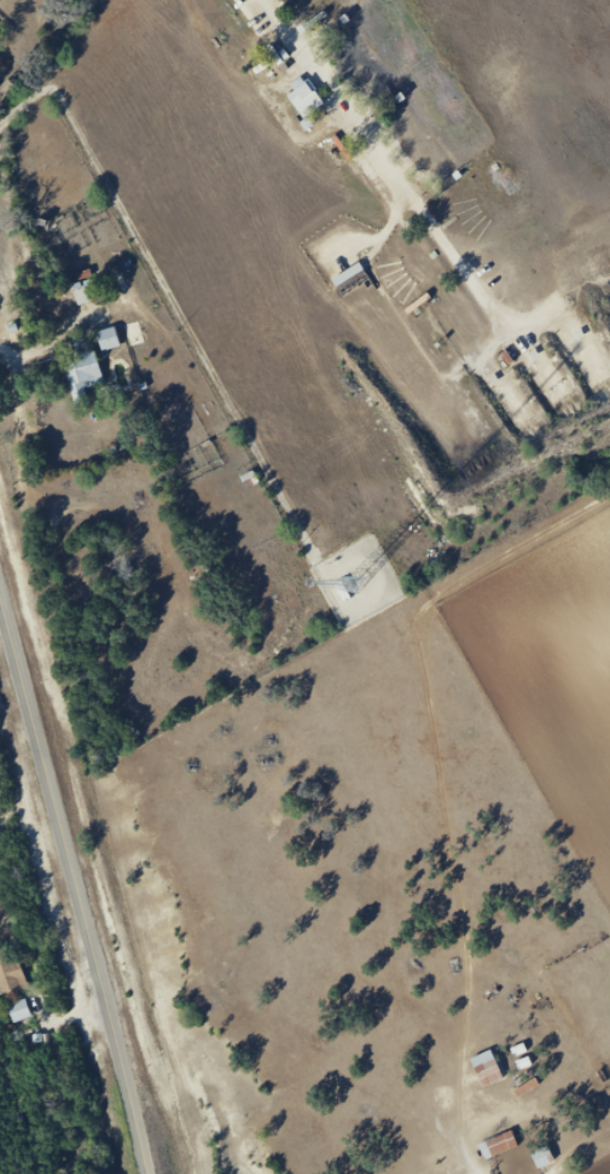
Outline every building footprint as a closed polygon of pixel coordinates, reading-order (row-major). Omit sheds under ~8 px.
[(287,96),(303,119),(325,104),(309,80),(287,96)] [(78,306),(101,299),(97,282),(73,289),(78,306)] [(141,344),(137,324),(127,326),(131,346),(141,344)] [(97,333),(102,353),(120,348),(116,329),(97,333)] [(103,385),(91,337),(69,343),(73,358),(64,361),(75,404),(86,401),(83,390),(103,385)] [(28,991),(14,948),(0,952),(0,994),(1,998),(28,991)] [(31,1019),(27,1001),(8,1005),(12,1023),(31,1019)] [(471,1059),(483,1089),(504,1080),(491,1051),(471,1059)] [(484,1159),(518,1151),(514,1135),(480,1142),(484,1159)] [(539,1170),(555,1161),(547,1147),(532,1155),(539,1170)]
